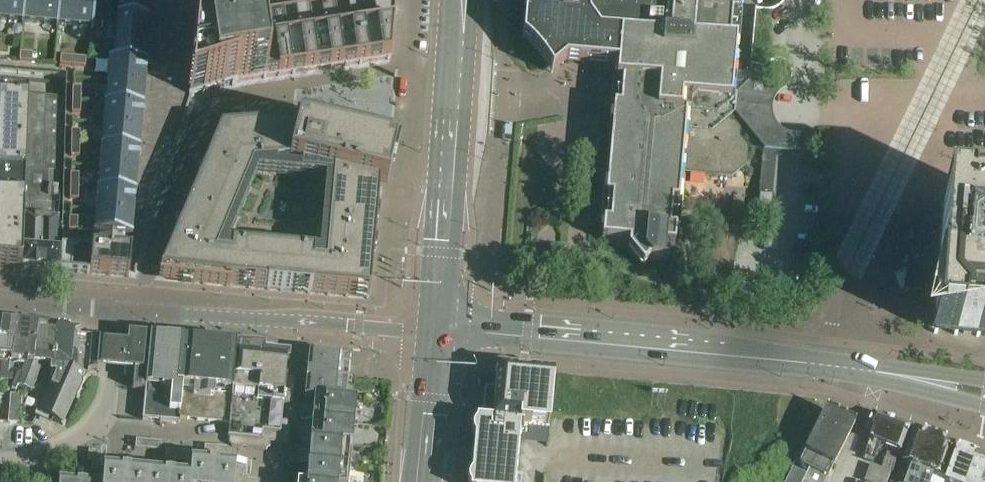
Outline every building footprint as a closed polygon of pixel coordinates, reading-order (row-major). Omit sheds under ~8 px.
[(65,79),(61,249),(59,274),(89,276),(128,279),(130,255),(134,256),(141,256),(191,100),(203,97),(214,93),(236,87),(235,85),(250,82),(390,61),(394,19),(395,0),(0,0),(0,73),(65,79)] [(732,78),(739,0),(525,0),(522,41),(526,45),(530,49),(534,53),(538,58),(541,62),(545,67),(548,71),(551,76),(565,64),(616,69),(612,109),(601,242),(628,244),(628,251),(643,268),(649,262),(667,264),(668,250),(665,250),(665,247),(674,248),(681,176),(731,180),(746,167),(748,151),(739,141),(740,133),(732,123),(725,122),(713,109),(723,101),(725,78),(732,78)] [(713,109),(725,122),(732,117),(760,152),(791,154),(806,155),(807,139),(797,140),(792,140),(787,139),(781,137),(772,130),(766,120),(767,110),(770,100),(775,95),(780,92),(778,89),(770,90),(763,87),(758,83),(757,78),(757,73),(744,71),(743,87),(733,96),(731,94),(732,78),(725,78),(723,101),(713,109)] [(28,95),(0,94),(0,267),(11,268),(21,269),(23,217),(28,106),(28,97),(28,95)] [(26,177),(24,207),(24,217),(23,217),(21,269),(58,272),(59,230),(60,174),(62,100),(28,97),(28,106),(29,106),(26,177)] [(296,131),(219,136),(160,275),(161,276),(158,282),(182,284),(368,301),(378,192),(385,194),(395,154),(382,151),(382,150),(341,141),(324,137),(297,131),(296,131)] [(773,196),(772,196),(759,195),(757,216),(743,214),(742,225),(770,228),(773,196)] [(917,217),(914,260),(937,262),(937,267),(932,335),(984,339),(984,202),(942,199),(940,218),(917,217)] [(0,323),(0,360),(2,360),(9,361),(10,361),(15,324),(0,323)] [(17,388),(23,390),(23,389),(33,364),(36,326),(16,324),(12,362),(25,364),(21,375),(18,374),(12,389),(16,391),(17,388)] [(41,365),(51,366),(54,366),(57,328),(36,326),(33,364),(23,389),(23,390),(31,393),(41,365)] [(97,369),(99,343),(100,340),(91,339),(90,345),(78,344),(80,330),(57,328),(54,366),(51,366),(50,374),(57,375),(39,416),(61,427),(74,399),(76,400),(87,377),(87,375),(88,372),(97,373),(97,369)] [(132,391),(144,392),(150,337),(127,335),(126,346),(112,345),(99,343),(97,369),(111,370),(134,373),(132,391)] [(179,426),(179,421),(185,341),(150,337),(144,392),(141,422),(179,426)] [(179,421),(228,425),(236,345),(185,341),(179,421)] [(229,439),(228,444),(231,448),(266,451),(270,449),(270,444),(284,445),(288,442),(289,426),(286,423),(281,422),(282,406),(288,406),(292,403),(294,382),(291,379),(289,379),(291,359),(287,357),(287,356),(272,355),(272,349),(236,345),(228,425),(227,439),(229,439)] [(345,403),(347,385),(351,385),(351,379),(348,379),(349,360),(308,356),(304,400),(314,401),(314,400),(345,403)] [(2,360),(0,381),(12,382),(12,376),(8,375),(9,361),(2,360)] [(476,421),(470,481),(514,481),(520,427),(549,430),(553,375),(508,371),(502,376),(496,376),(494,390),(485,389),(482,422),(476,421)] [(7,425),(19,426),(22,397),(10,396),(7,425)] [(310,444),(351,448),(353,429),(357,429),(358,424),(354,423),(355,404),(345,403),(314,400),(314,401),(313,410),(302,409),(301,417),(312,418),(310,444)] [(827,480),(855,425),(826,412),(799,466),(809,471),(806,477),(792,470),(786,481),(826,481),(827,480)] [(864,457),(866,458),(874,461),(880,446),(900,453),(909,429),(873,416),(865,432),(872,434),(869,442),(870,442),(864,457)] [(935,437),(914,430),(902,464),(910,467),(905,481),(918,481),(935,437)] [(918,481),(945,481),(945,480),(942,479),(955,445),(935,437),(918,481)] [(135,450),(147,451),(148,442),(135,441),(135,450)] [(148,442),(147,451),(160,452),(161,444),(148,442)] [(306,481),(348,481),(349,472),(353,472),(354,467),(350,466),(351,448),(310,444),(309,451),(301,450),(298,453),(297,460),(308,461),(306,481)] [(203,456),(216,457),(217,449),(204,447),(203,456)] [(972,456),(969,451),(970,451),(963,448),(962,448),(957,450),(956,450),(945,480),(945,481),(984,481),(984,460),(972,456)] [(217,449),(216,457),(230,458),(230,453),(227,449),(217,449)] [(164,461),(177,462),(178,454),(165,452),(164,461)] [(87,464),(92,464),(100,465),(100,464),(101,454),(88,453),(87,464)] [(178,454),(177,462),(189,464),(190,455),(178,454)] [(895,464),(897,458),(886,455),(884,460),(881,470),(892,474),(895,464)] [(216,457),(215,466),(229,467),(230,458),(216,457)] [(91,472),(103,474),(103,470),(104,465),(100,464),(100,465),(92,464),(91,472)] [(243,475),(245,475),(246,468),(229,467),(215,466),(191,464),(190,478),(113,471),(103,470),(103,474),(102,481),(242,481),(243,475)] [(66,481),(77,481),(78,473),(67,472),(66,481)]
